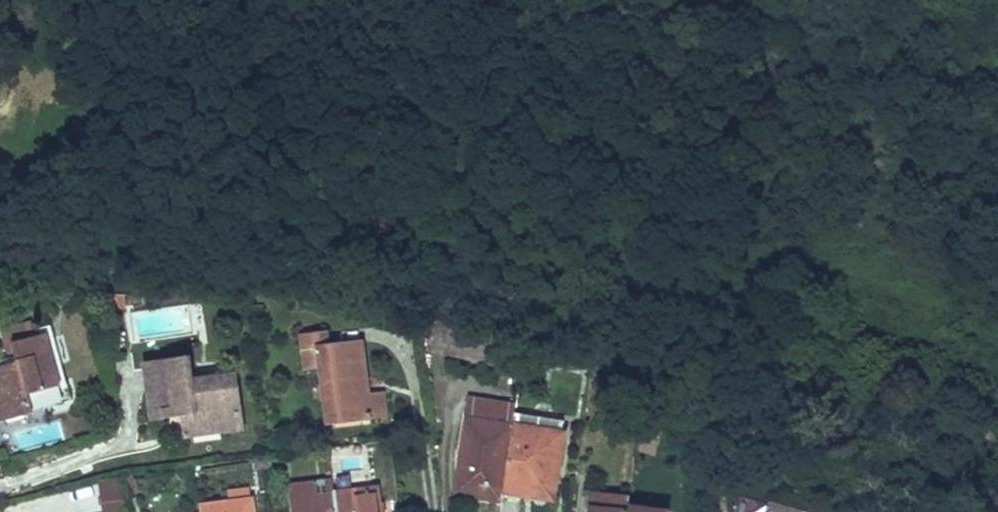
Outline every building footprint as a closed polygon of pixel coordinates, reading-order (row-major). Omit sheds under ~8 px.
[(126,295),(104,294),(104,309),(126,309),(126,295)] [(27,324),(8,328),(11,342),(31,338),(27,324)] [(11,342),(15,357),(0,361),(0,422),(34,414),(33,411),(71,401),(67,383),(59,385),(46,334),(51,332),(49,325),(39,327),(42,335),(31,338),(11,342)] [(498,341),(434,325),(431,337),(495,353),(498,341)] [(326,334),(301,337),(306,368),(319,366),(327,422),(369,417),(366,396),(359,343),(327,347),(326,334)] [(495,353),(431,337),(428,349),(492,365),(495,353)] [(188,359),(144,365),(150,418),(181,416),(183,423),(217,420),(219,432),(241,430),(235,375),(191,381),(188,359)] [(381,394),(366,396),(369,417),(384,415),(381,394)] [(516,406),(470,398),(466,419),(513,426),(515,413),(516,406)] [(563,422),(515,413),(513,426),(561,434),(563,422)] [(513,426),(466,419),(460,455),(467,455),(461,493),(501,499),(502,490),(503,485),(513,426)] [(217,420),(183,423),(184,437),(219,432),(217,420)] [(561,434),(513,426),(503,485),(530,489),(530,495),(552,499),(562,434),(561,434)] [(101,480),(106,511),(126,511),(121,475),(101,480)] [(331,481),(292,485),(294,500),(334,495),(334,493),(331,481)] [(530,489),(503,485),(502,490),(530,495),(530,489)] [(375,488),(334,493),(334,495),(336,511),(378,511),(375,488)] [(198,506),(199,511),(253,511),(251,499),(249,500),(248,489),(227,493),(228,503),(198,506)] [(592,493),(589,511),(628,511),(628,507),(629,497),(592,493)] [(294,500),(295,511),(336,511),(334,495),(294,500)]
